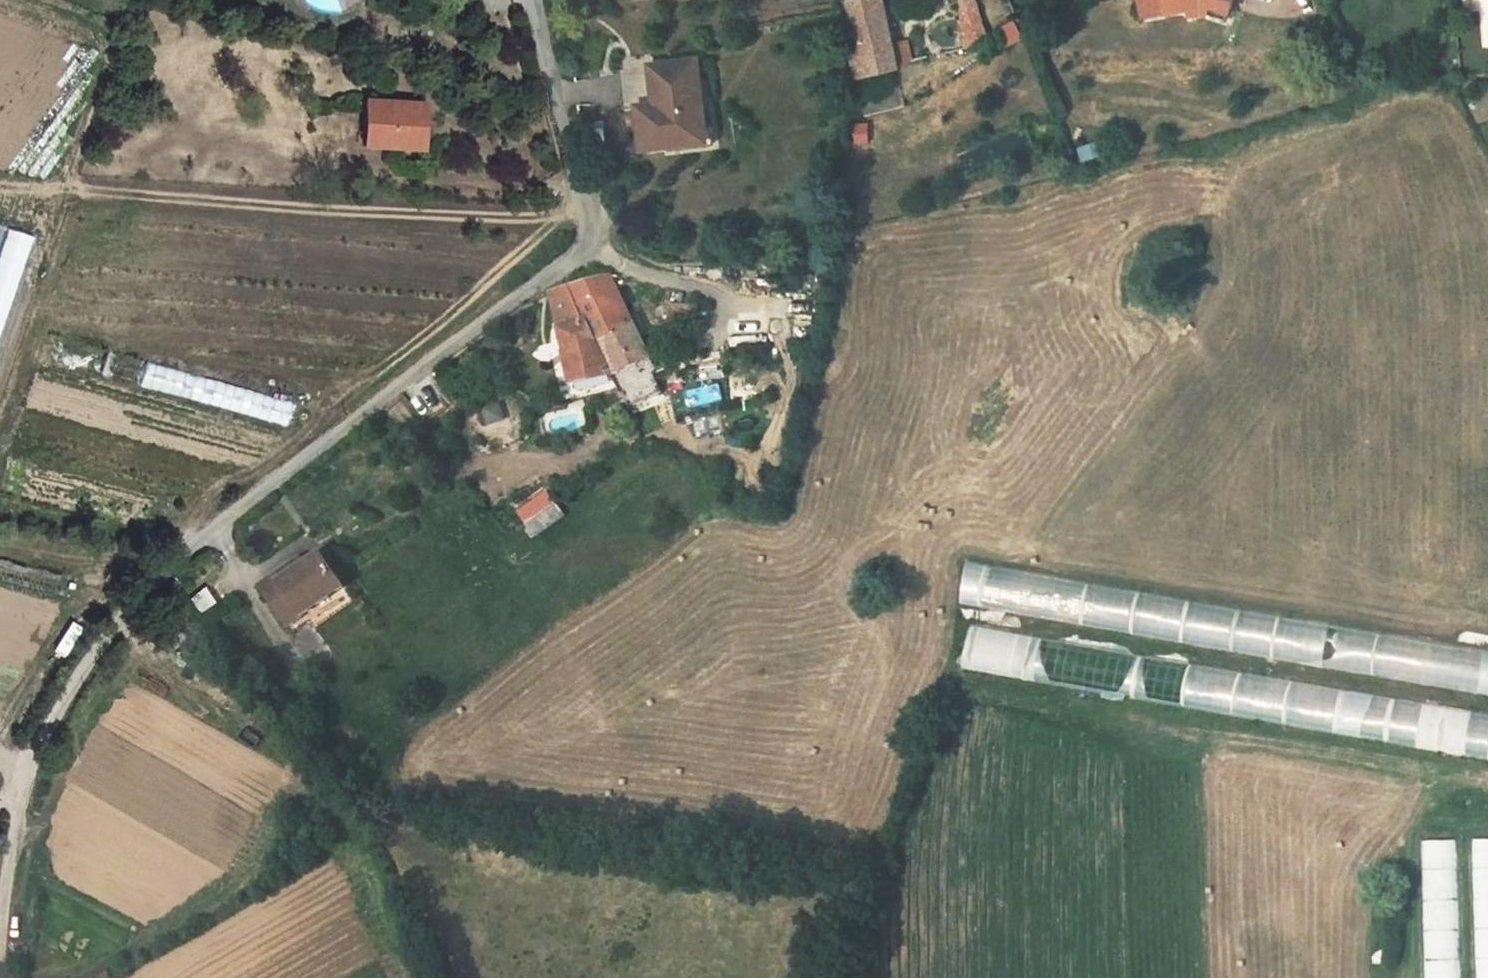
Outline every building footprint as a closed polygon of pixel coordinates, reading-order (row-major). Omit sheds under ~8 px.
[(859,6),(865,38),(858,41),(864,67),(909,53),(897,0),(857,0),(859,6)] [(959,3),(975,42),(993,34),(979,0),(965,0),(959,3)] [(1147,2),(1149,8),(1197,1),(1198,9),(1214,5),(1229,15),(1238,0),(1147,0),(1147,2)] [(660,50),(625,54),(632,97),(646,96),(650,121),(658,121),(660,140),(698,133),(700,140),(722,136),(710,51),(661,57),(660,50)] [(363,95),(361,141),(423,144),(423,97),(363,95)] [(610,373),(655,357),(618,275),(608,273),(558,292),(573,354),(570,354),(577,381),(610,373)] [(505,401),(489,406),(494,420),(509,415),(505,401)] [(553,486),(523,508),(533,523),(563,500),(553,486)] [(563,500),(533,523),(540,535),(571,512),(563,500)] [(339,567),(326,546),(266,585),(292,626),(309,615),(297,594),(339,567)] [(297,594),(309,615),(352,587),(339,567),(297,594)] [(1476,838),(1480,977),(1487,977),(1487,838),(1476,838)] [(1455,839),(1428,840),(1433,977),(1459,977),(1455,839)]
